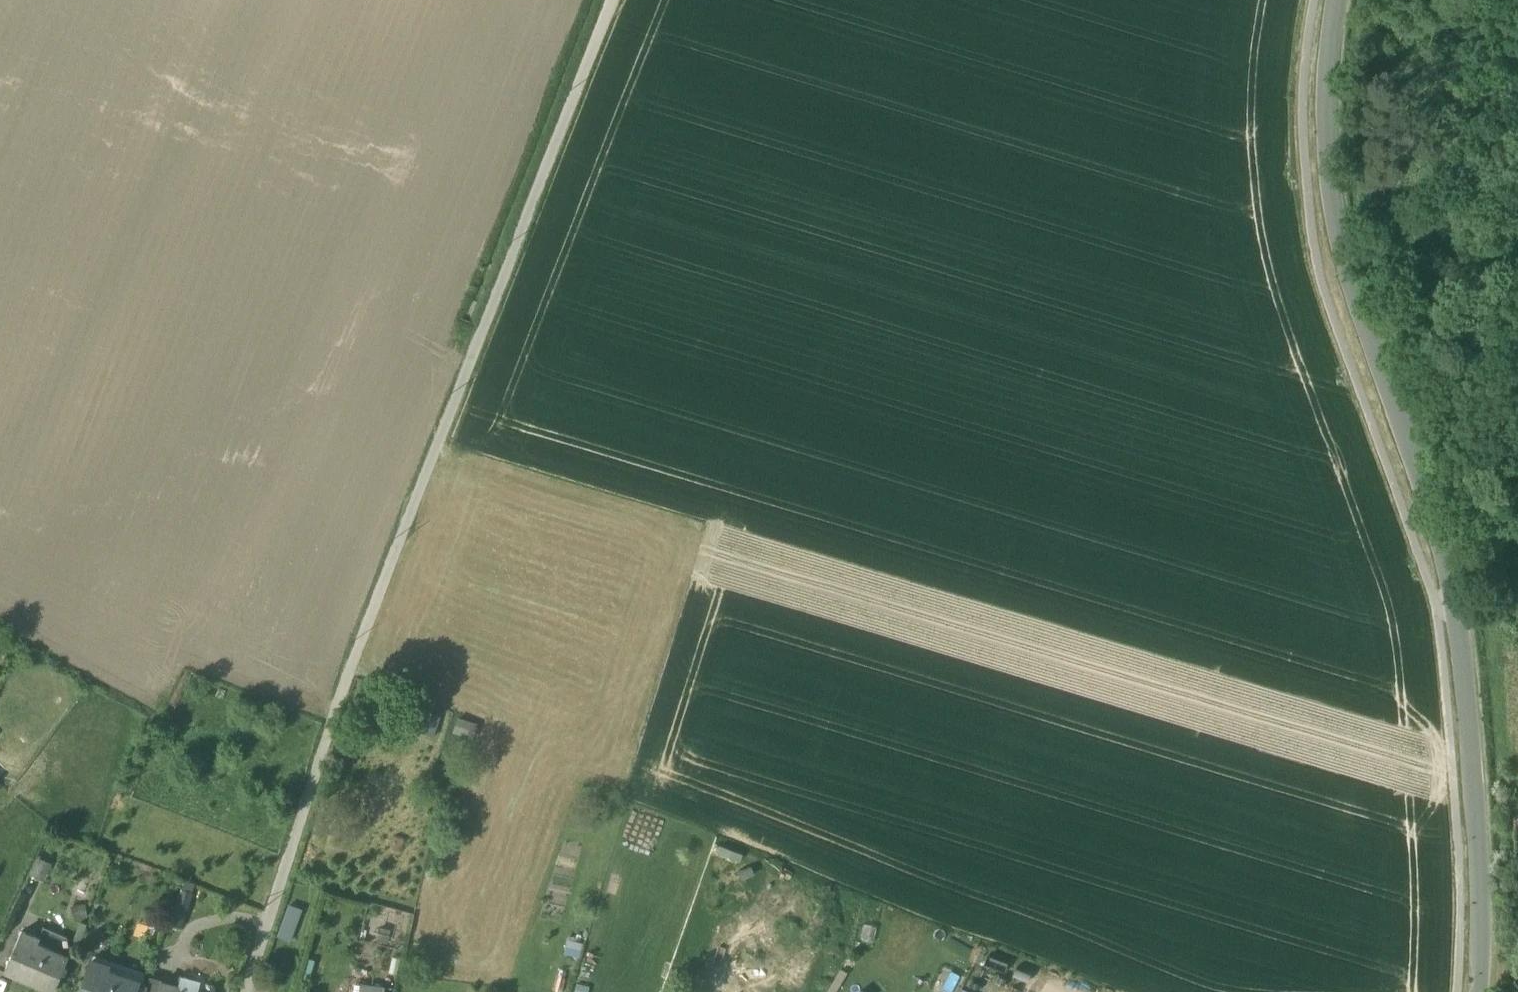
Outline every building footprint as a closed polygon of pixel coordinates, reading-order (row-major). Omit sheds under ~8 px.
[(460,716),(453,727),(470,736),(476,725),(460,716)] [(37,858),(29,876),(43,882),(52,864),(37,858)] [(180,890),(168,926),(180,930),(193,894),(180,890)] [(70,907),(72,921),(87,919),(86,905),(70,907)] [(288,906),(277,938),(290,943),(302,911),(288,906)] [(381,918),(376,934),(392,938),(396,922),(381,918)] [(43,929),(38,941),(36,946),(67,959),(68,955),(68,940),(43,929)] [(52,991),(53,991),(67,959),(36,946),(38,941),(21,934),(5,972),(52,991)] [(563,954),(576,957),(579,947),(565,943),(563,954)] [(137,984),(105,974),(107,969),(90,963),(80,991),(134,991),(137,984)] [(105,974),(137,984),(140,974),(108,963),(107,969),(105,974)] [(177,989),(176,991),(197,991),(199,983),(180,977),(177,989)]
